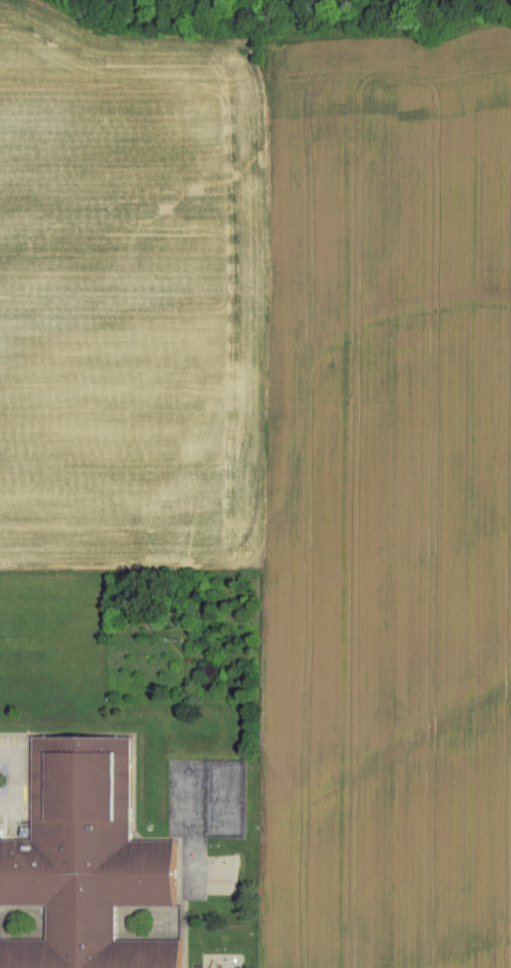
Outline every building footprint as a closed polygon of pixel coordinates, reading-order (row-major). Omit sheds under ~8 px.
[(0,841),(0,907),(46,907),(46,941),(0,941),(0,967),(176,967),(176,942),(116,942),(116,908),(171,908),(171,841),(135,841),(131,837),(131,738),(32,738),(32,841),(0,841)]
